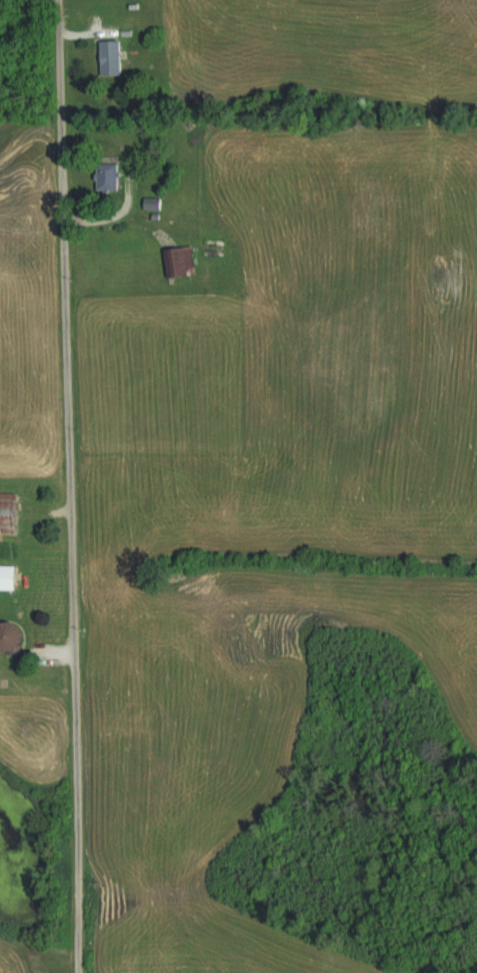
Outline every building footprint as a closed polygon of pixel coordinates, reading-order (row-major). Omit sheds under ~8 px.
[(102,40),(102,74),(123,74),(123,40),(102,40)] [(121,163),(98,163),(98,189),(121,189),(121,163)] [(226,258),(221,240),(203,246),(208,263),(226,258)] [(161,248),(164,276),(196,273),(193,245),(161,248)] [(22,491),(0,491),(0,533),(22,533),(22,491)] [(20,564),(0,564),(0,589),(20,589),(20,564)] [(15,654),(34,636),(17,617),(0,632),(0,637),(15,654)]
